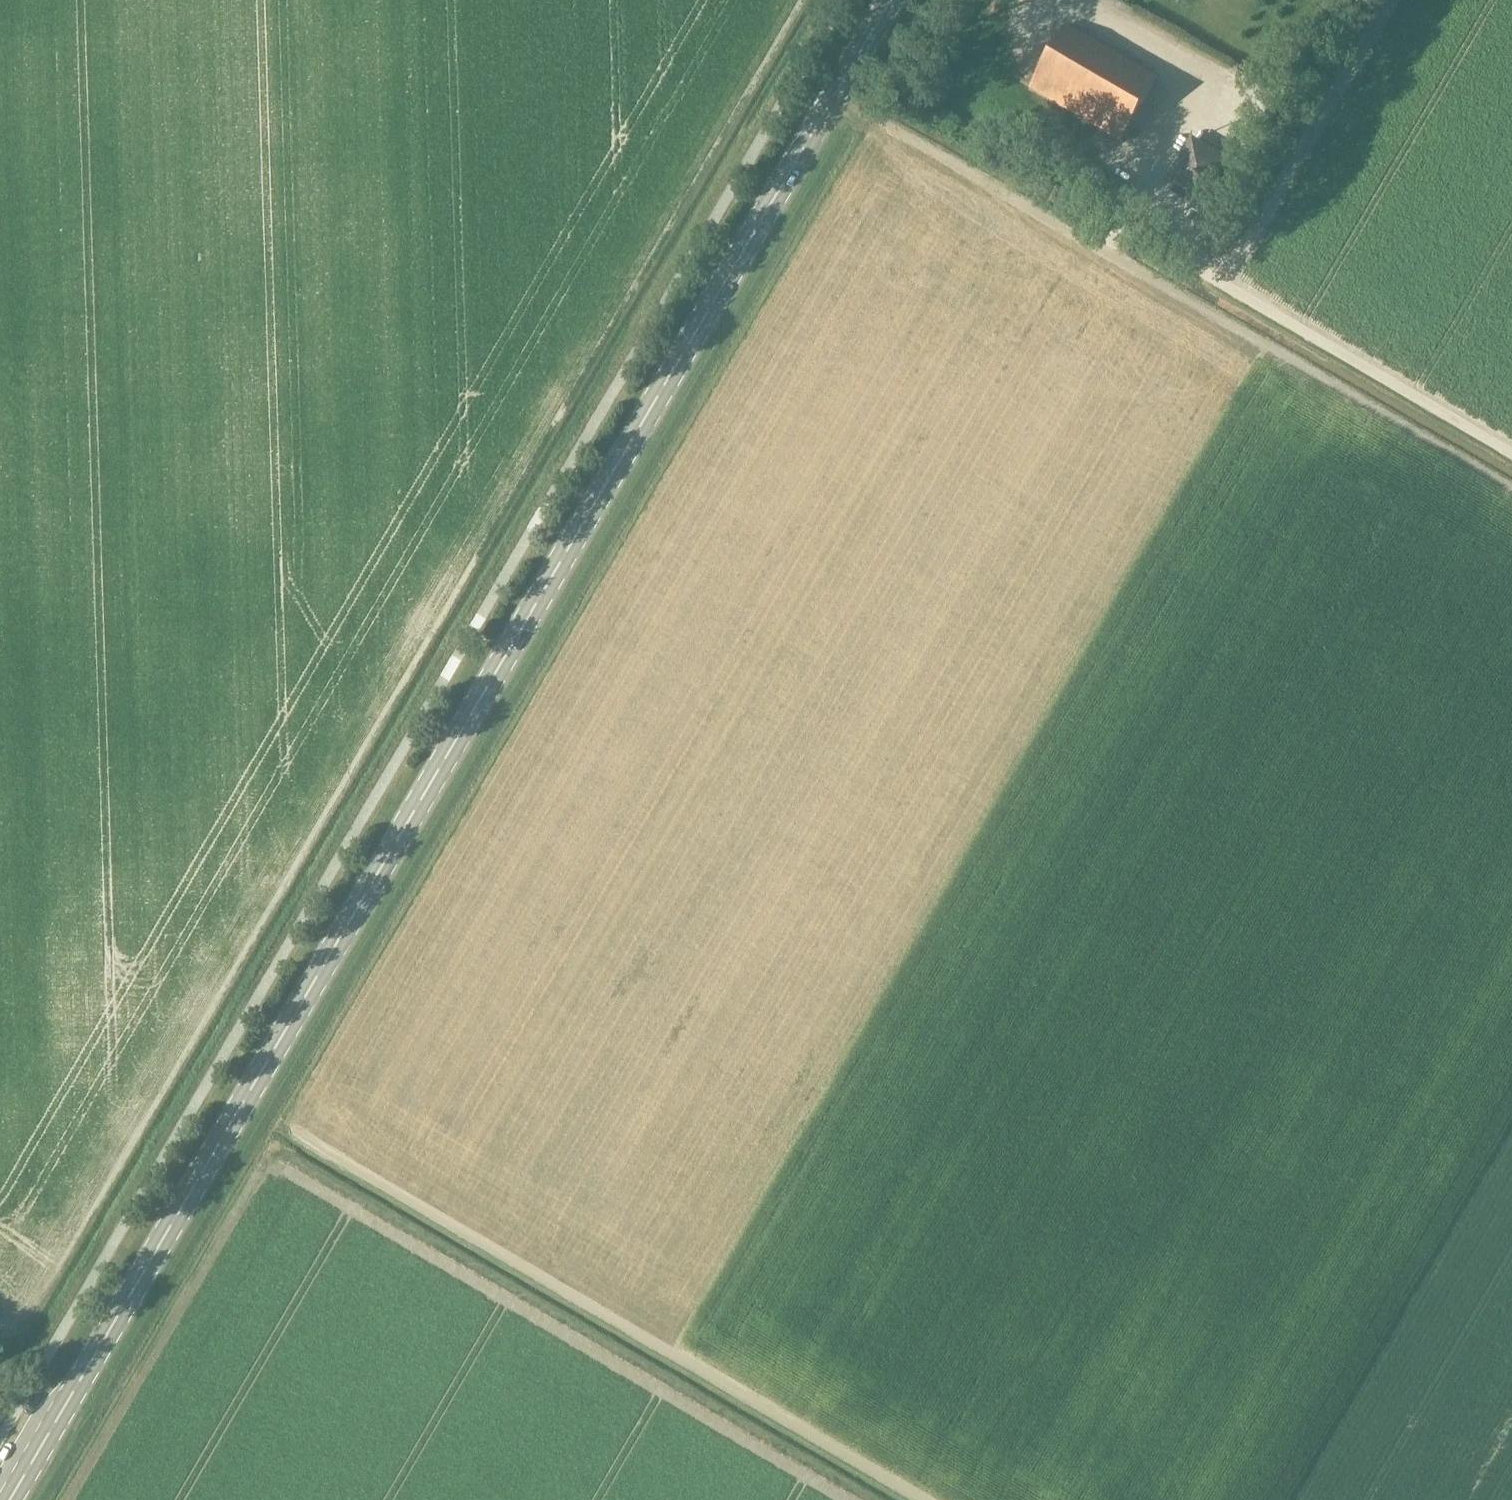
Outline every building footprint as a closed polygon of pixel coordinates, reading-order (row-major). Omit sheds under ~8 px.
[(1120,141),(1157,79),(1066,25),(1030,87),(1120,141)] [(1228,178),(1237,164),(1227,158),(1191,136),(1165,181),(1201,202),(1219,172),(1228,178)]
